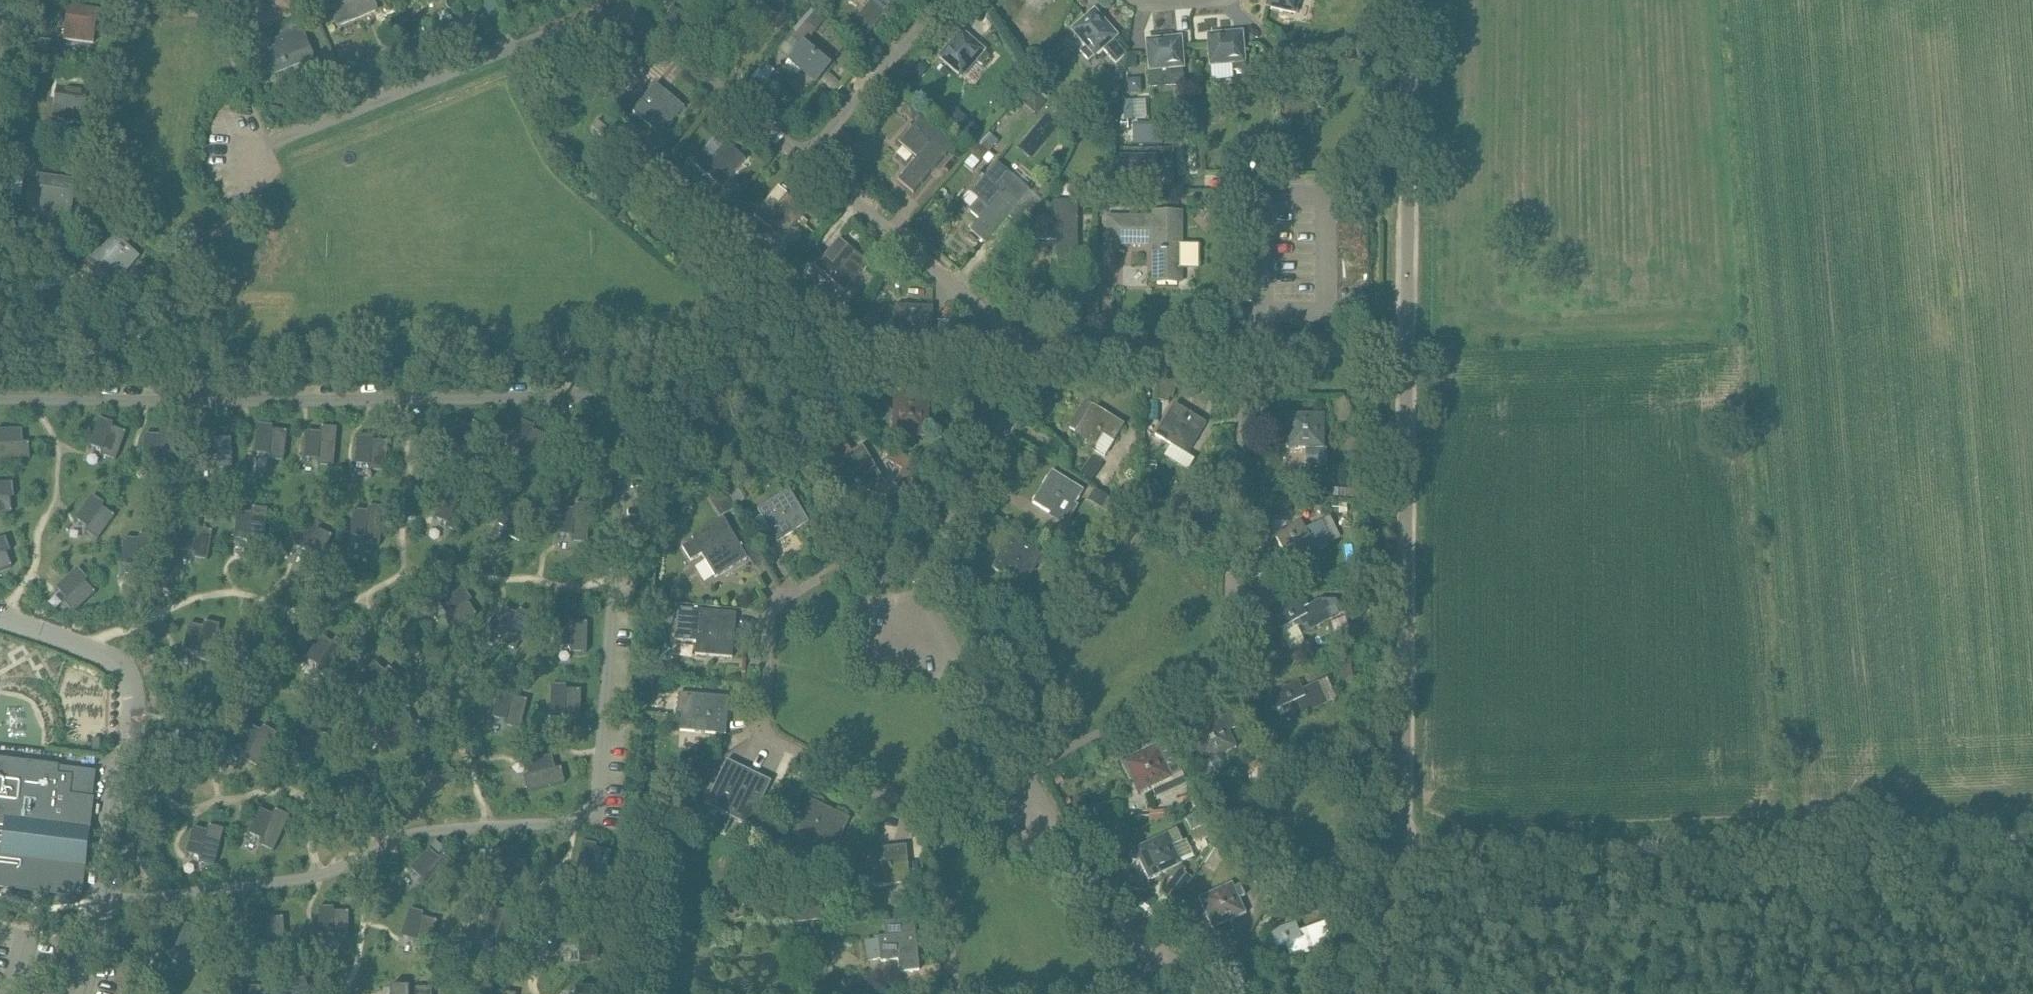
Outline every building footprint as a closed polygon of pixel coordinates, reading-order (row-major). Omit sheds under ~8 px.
[(335,18),(338,26),(365,15),(377,11),(372,0),(328,0),(335,18)] [(773,19),(777,14),(760,0),(744,0),(743,1),(730,16),(732,17),(735,13),(760,34),(773,19)] [(851,25),(866,38),(874,29),(899,0),(866,0),(870,3),(851,25)] [(1266,7),(1296,14),(1299,0),(1268,0),(1266,7)] [(64,39),(69,40),(94,43),(98,11),(68,7),(64,39)] [(1095,10),(1072,30),(1086,46),(1080,52),(1088,61),(1094,55),(1095,56),(1103,49),(1116,64),(1127,54),(1114,39),(1117,36),(1112,30),(1095,10)] [(832,61),(817,48),(808,41),(817,31),(825,22),(815,13),(807,22),(792,39),(801,46),(797,51),(786,63),(788,65),(791,60),(816,82),(835,60),(834,59),(832,61)] [(962,31),(957,37),(940,57),(961,75),(976,60),(982,65),(990,57),(985,51),(962,31)] [(310,51),(302,32),(264,47),(274,73),(302,62),(299,55),(310,51)] [(1245,62),(1242,34),(1242,33),(1208,35),(1211,65),(1232,63),(1233,71),(1245,71),(1244,62),(1245,62)] [(1173,38),(1147,41),(1150,70),(1151,86),(1173,85),(1172,77),(1184,76),(1183,68),(1184,68),(1181,42),(1181,38),(1173,38)] [(33,56),(32,63),(44,65),(45,58),(33,56)] [(621,72),(627,64),(618,58),(613,66),(621,72)] [(923,63),(915,73),(921,78),(929,68),(923,63)] [(608,65),(599,75),(609,85),(618,75),(608,65)] [(1117,69),(1115,81),(1122,82),(1124,70),(1117,69)] [(1140,80),(1125,81),(1126,94),(1141,93),(1140,80)] [(661,136),(672,123),(685,108),(656,83),(632,112),(661,136)] [(54,118),(59,119),(83,122),(87,90),(58,86),(54,118)] [(1029,88),(1019,99),(1036,113),(1046,102),(1048,100),(1036,90),(1034,92),(1029,88)] [(1110,98),(1089,105),(1096,128),(1118,121),(1110,98)] [(269,107),(266,115),(282,120),(285,111),(269,107)] [(956,108),(946,119),(969,139),(978,128),(956,108)] [(906,172),(899,180),(914,193),(921,185),(948,153),(955,145),(921,116),(913,126),(912,127),(899,142),(906,149),(917,158),(906,172)] [(597,121),(592,127),(602,135),(607,130),(597,121)] [(1134,127),(1134,145),(1163,145),(1163,127),(1134,127)] [(21,135),(20,145),(31,146),(31,139),(28,136),(21,135)] [(702,153),(694,164),(722,188),(746,159),(726,143),(711,161),(702,153)] [(979,144),(969,155),(980,165),(984,160),(989,164),(994,158),(979,144)] [(1156,156),(1150,156),(1119,156),(1116,156),(1116,175),(1156,176),(1156,156)] [(1360,158),(1354,164),(1362,173),(1368,167),(1360,158)] [(977,199),(966,212),(978,222),(971,231),(986,244),(991,238),(993,235),(1009,217),(1020,204),(1031,191),(997,162),(985,177),(971,193),(977,199)] [(46,178),(44,189),(42,210),(71,214),(75,182),(46,178)] [(763,205),(754,215),(783,240),(807,211),(788,195),(772,213),(763,205)] [(1078,268),(1077,216),(1078,202),(1052,202),(1052,219),(1034,219),(1034,239),(1058,239),(1058,268),(1078,268)] [(1355,211),(1343,211),(1343,219),(1355,219),(1355,211)] [(1179,282),(1179,255),(1179,213),(1156,213),(1156,219),(1109,219),(1109,243),(1132,243),(1155,243),(1155,282),(1179,282)] [(723,224),(717,231),(726,238),(731,231),(723,224)] [(113,235),(94,258),(101,264),(96,270),(113,285),(118,279),(138,256),(113,235)] [(844,292),(855,279),(868,263),(839,239),(815,267),(844,292)] [(60,240),(51,251),(63,261),(73,250),(60,240)] [(157,270),(150,280),(156,285),(164,276),(157,270)] [(896,306),(894,340),(931,342),(933,308),(896,306)] [(1156,400),(1168,403),(1174,381),(1161,381),(1156,400)] [(937,384),(936,394),(945,394),(945,384),(937,384)] [(1219,385),(1213,391),(1221,400),(1227,394),(1219,385)] [(929,400),(895,398),(893,436),(927,437),(929,400)] [(1081,410),(1070,429),(1076,433),(1074,437),(1094,450),(1105,457),(1114,442),(1125,425),(1093,406),(1086,402),(1081,410)] [(1175,404),(1156,436),(1173,446),(1177,449),(1187,455),(1196,440),(1207,424),(1175,404)] [(1287,431),(1286,449),(1299,449),(1306,449),(1306,468),(1327,468),(1327,449),(1324,449),(1324,415),(1307,415),(1287,415),(1287,431)] [(101,455),(116,461),(127,433),(112,427),(114,424),(100,418),(90,446),(103,451),(101,455)] [(457,451),(455,456),(469,463),(487,429),(473,421),(470,427),(458,420),(445,445),(457,451)] [(535,427),(522,421),(510,448),(523,453),(521,457),(536,463),(548,436),(534,430),(535,427)] [(273,426),(258,424),(255,453),(269,455),(268,459),(284,461),(288,432),(273,430),(273,426)] [(321,427),(321,433),(307,432),(304,459),(318,460),(318,465),(334,467),(337,428),(321,427)] [(23,429),(0,431),(0,461),(31,459),(30,443),(24,443),(23,429)] [(160,430),(159,436),(145,435),(143,462),(157,463),(157,468),(173,469),(176,431),(160,430)] [(217,439),(216,435),(202,435),(203,465),(217,464),(217,468),(233,468),(232,438),(217,439)] [(358,435),(355,465),(369,466),(369,470),(385,472),(388,442),(373,440),(373,436),(358,435)] [(831,465),(844,487),(859,478),(865,489),(882,478),(872,461),(863,446),(831,465)] [(1092,459),(1080,474),(1091,482),(1103,467),(1092,459)] [(1146,472),(1146,473),(1152,473),(1156,474),(1157,464),(1147,463),(1146,472)] [(1052,471),(1033,503),(1051,514),(1050,517),(1066,527),(1079,506),(1076,504),(1084,491),(1052,471)] [(12,513),(11,498),(15,497),(13,483),(0,484),(0,514),(12,513)] [(1096,488),(1089,500),(1103,508),(1110,497),(1096,488)] [(759,537),(770,530),(770,531),(787,520),(793,530),(791,531),(792,532),(809,522),(790,490),(757,509),(762,517),(750,524),(759,537)] [(462,534),(473,506),(458,500),(460,497),(446,491),(435,519),(448,524),(447,528),(462,534)] [(724,492),(713,499),(723,516),(735,509),(724,492)] [(85,531),(98,541),(115,516),(103,507),(105,504),(93,496),(76,520),(87,528),(85,531)] [(510,501),(498,525),(510,531),(508,536),(522,543),(540,509),(525,502),(522,507),(510,501)] [(575,503),(575,509),(561,508),(558,535),(572,537),(572,542),(588,544),(592,505),(575,503)] [(354,510),(351,537),(365,539),(364,544),(380,546),(385,508),(369,506),(368,512),(354,510)] [(238,512),(235,540),(249,541),(248,546),(264,547),(268,509),(252,508),(252,514),(238,512)] [(695,543),(685,548),(693,562),(703,556),(716,578),(748,559),(724,518),(692,537),(695,543)] [(306,556),(321,563),(333,536),(319,530),(320,526),(307,520),(295,547),(307,553),(306,556)] [(208,561),(213,531),(198,529),(199,525),(184,522),(179,551),(193,554),(192,558),(208,561)] [(1306,530),(1302,522),(1275,535),(1283,551),(1295,544),(1301,557),(1332,542),(1322,522),(1306,530)] [(1049,526),(1041,538),(1051,544),(1059,532),(1049,526)] [(134,572),(150,574),(156,536),(140,534),(139,540),(125,538),(121,565),(135,567),(134,572)] [(1023,565),(1033,571),(1032,573),(1033,573),(1043,556),(1012,537),(992,568),(1013,581),(1023,565)] [(12,567),(7,553),(11,552),(6,538),(0,540),(0,572),(12,567)] [(74,614),(96,593),(86,582),(89,579),(79,569),(57,589),(66,599),(63,602),(74,614)] [(447,616),(444,618),(452,632),(477,616),(469,603),(473,600),(465,588),(439,604),(447,616)] [(1372,591),(1363,591),(1364,604),(1372,603),(1372,591)] [(1300,636),(1330,620),(1343,612),(1337,600),(1320,600),(1304,609),(1299,601),(1273,615),(1281,630),(1294,623),(1300,636)] [(1043,603),(1036,613),(1044,619),(1051,609),(1043,603)] [(520,609),(517,614),(505,608),(492,632),(504,639),(502,643),(516,650),(534,617),(520,609)] [(678,609),(675,641),(697,643),(696,655),(733,658),(736,614),(678,609)] [(587,652),(588,623),(573,622),(573,618),(558,618),(557,648),(571,648),(571,652),(587,652)] [(205,621),(203,627),(190,624),(184,651),(197,654),(196,659),(212,663),(221,625),(205,621)] [(267,641),(268,638),(255,632),(242,658),(255,664),(253,668),(268,675),(281,648),(267,641)] [(321,636),(306,659),(318,667),(316,671),(329,679),(350,647),(336,638),(333,644),(321,636)] [(1352,664),(1342,666),(1344,679),(1354,677),(1352,664)] [(1291,704),(1297,717),(1328,703),(1337,699),(1328,679),(1319,683),(1318,683),(1302,690),(1298,682),(1271,695),(1278,710),(1291,704)] [(580,720),(582,690),(567,690),(567,686),(552,685),(551,715),(565,715),(564,719),(580,720)] [(521,729),(528,701),(513,697),(514,693),(500,689),(492,718),(506,721),(505,725),(521,729)] [(679,694),(678,712),(683,712),(681,731),(726,735),(729,698),(679,694)] [(1222,717),(1189,733),(1195,748),(1203,764),(1214,759),(1218,757),(1237,748),(1229,731),(1244,724),(1237,710),(1222,717)] [(245,759),(259,767),(278,734),(264,726),(261,731),(249,724),(235,748),(247,755),(245,759)] [(298,726),(292,755),(306,757),(305,761),(321,764),(327,735),(312,732),(313,728),(298,726)] [(93,740),(93,752),(101,752),(101,740),(93,740)] [(1158,747),(1124,763),(1131,777),(1139,794),(1150,789),(1152,788),(1172,778),(1181,774),(1166,743),(1158,747)] [(561,768),(556,769),(552,755),(526,762),(529,776),(524,777),(528,792),(565,783),(561,768)] [(84,898),(95,798),(94,798),(97,770),(59,766),(0,759),(0,888),(84,898)] [(706,806),(699,820),(725,833),(732,819),(750,827),(756,815),(772,782),(761,777),(727,760),(719,778),(706,806)] [(650,790),(645,793),(650,800),(667,790),(662,782),(654,782),(648,786),(650,790)] [(801,818),(794,833),(805,839),(806,839),(802,847),(799,853),(828,866),(850,819),(843,816),(810,800),(801,818)] [(260,809),(249,834),(262,840),(259,845),(274,851),(290,816),(275,810),(273,815),(260,809)] [(1196,812),(1186,817),(1193,830),(1203,825),(1196,812)] [(199,863),(215,867),(224,830),(209,826),(207,831),(194,828),(187,855),(200,858),(199,863)] [(1149,880),(1167,872),(1182,865),(1174,846),(1182,843),(1176,830),(1168,834),(1134,849),(1149,880)] [(865,870),(871,869),(872,874),(889,873),(891,885),(910,883),(906,846),(869,850),(870,857),(863,857),(865,870)] [(528,878),(527,862),(521,862),(520,848),(493,849),(493,863),(488,864),(489,880),(528,878)] [(444,854),(440,858),(429,849),(411,870),(422,879),(418,883),(431,894),(456,864),(444,854)] [(1181,871),(1174,880),(1186,889),(1193,880),(1181,871)] [(1232,883),(1199,899),(1205,914),(1213,930),(1229,922),(1247,914),(1239,899),(1245,896),(1240,886),(1234,888),(1232,883)] [(1280,898),(1279,906),(1293,908),(1294,899),(1280,898)] [(838,905),(826,906),(827,917),(840,916),(838,905)] [(316,935),(336,934),(337,941),(349,940),(348,907),(312,909),(312,922),(315,922),(316,935)] [(483,935),(496,940),(495,943),(510,949),(520,921),(506,916),(507,912),(493,907),(483,935)] [(815,914),(796,916),(796,925),(825,921),(824,908),(815,909),(815,914)] [(402,937),(415,941),(414,945),(429,950),(438,921),(423,917),(424,913),(410,909),(402,937)] [(285,947),(284,917),(269,918),(268,914),(254,915),(255,945),(269,944),(269,948),(285,947)] [(873,940),(863,941),(865,961),(874,960),(881,959),(881,962),(899,960),(900,973),(920,970),(914,919),(883,922),(884,936),(872,937),(873,940)] [(199,973),(213,940),(199,933),(200,930),(187,924),(174,953),(187,958),(183,967),(199,973)] [(1292,958),(1323,947),(1332,944),(1327,932),(1319,935),(1316,926),(1299,932),(1296,924),(1268,934),(1274,950),(1287,945),(1292,958)] [(620,941),(579,944),(580,961),(621,959),(620,941)] [(288,985),(291,993),(320,993),(333,990),(328,973),(305,980),(288,985)]
